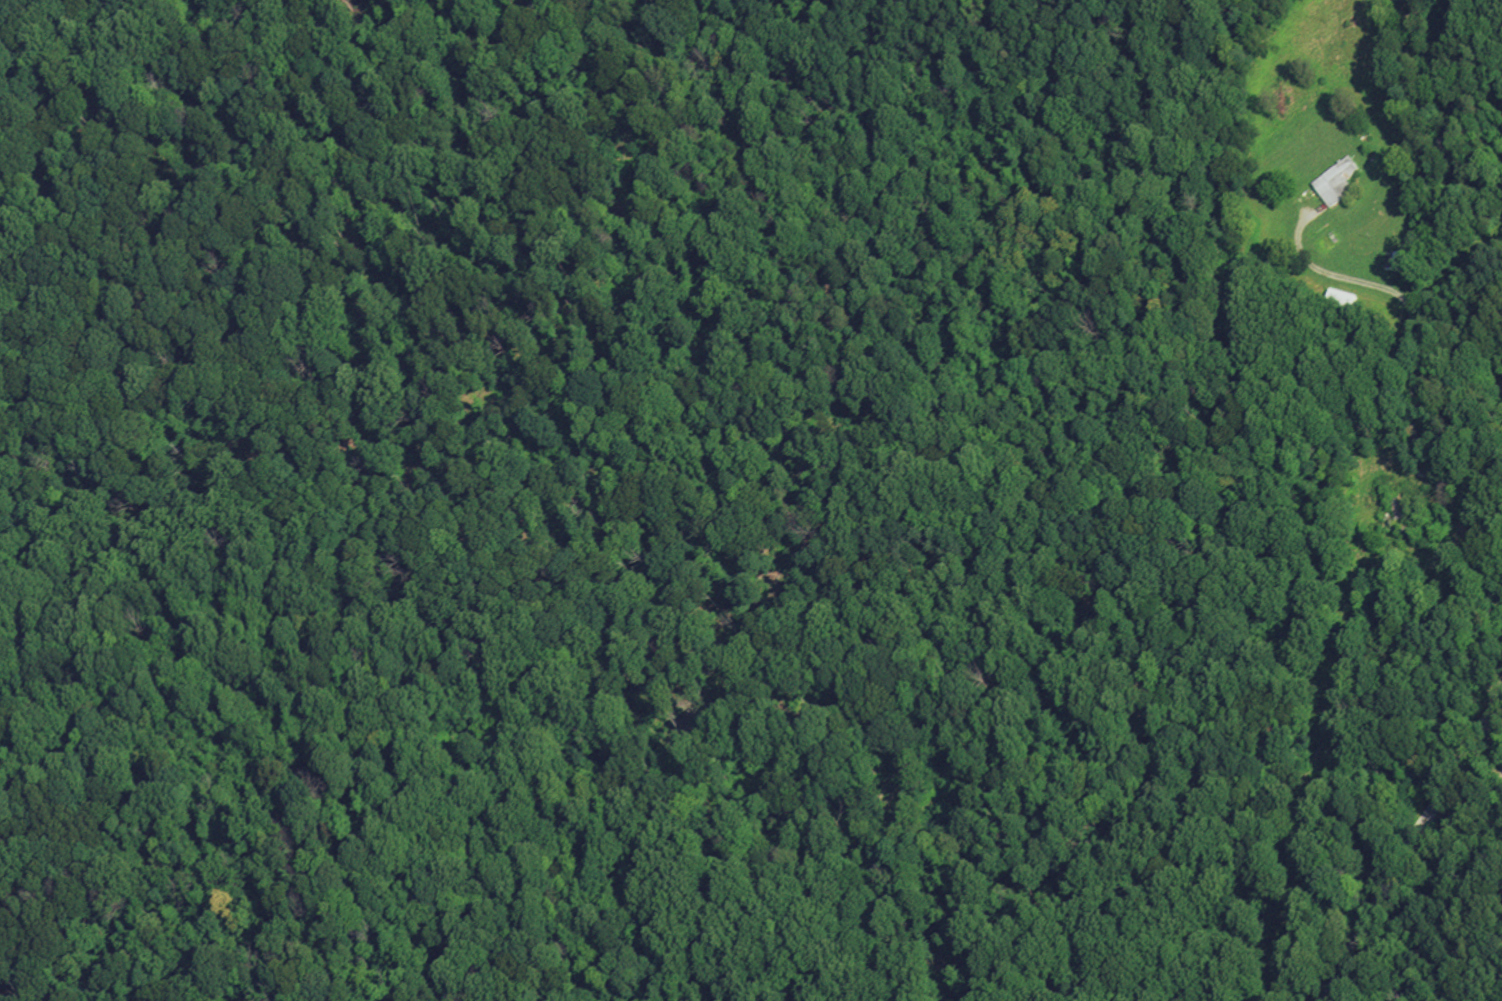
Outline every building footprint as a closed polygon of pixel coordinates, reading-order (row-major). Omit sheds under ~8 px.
[(1347,181),(1360,172),(1350,158),(1312,184),(1330,209),(1355,192),(1347,181)] [(1358,298),(1331,291),(1327,307),(1354,315),(1358,298)]
